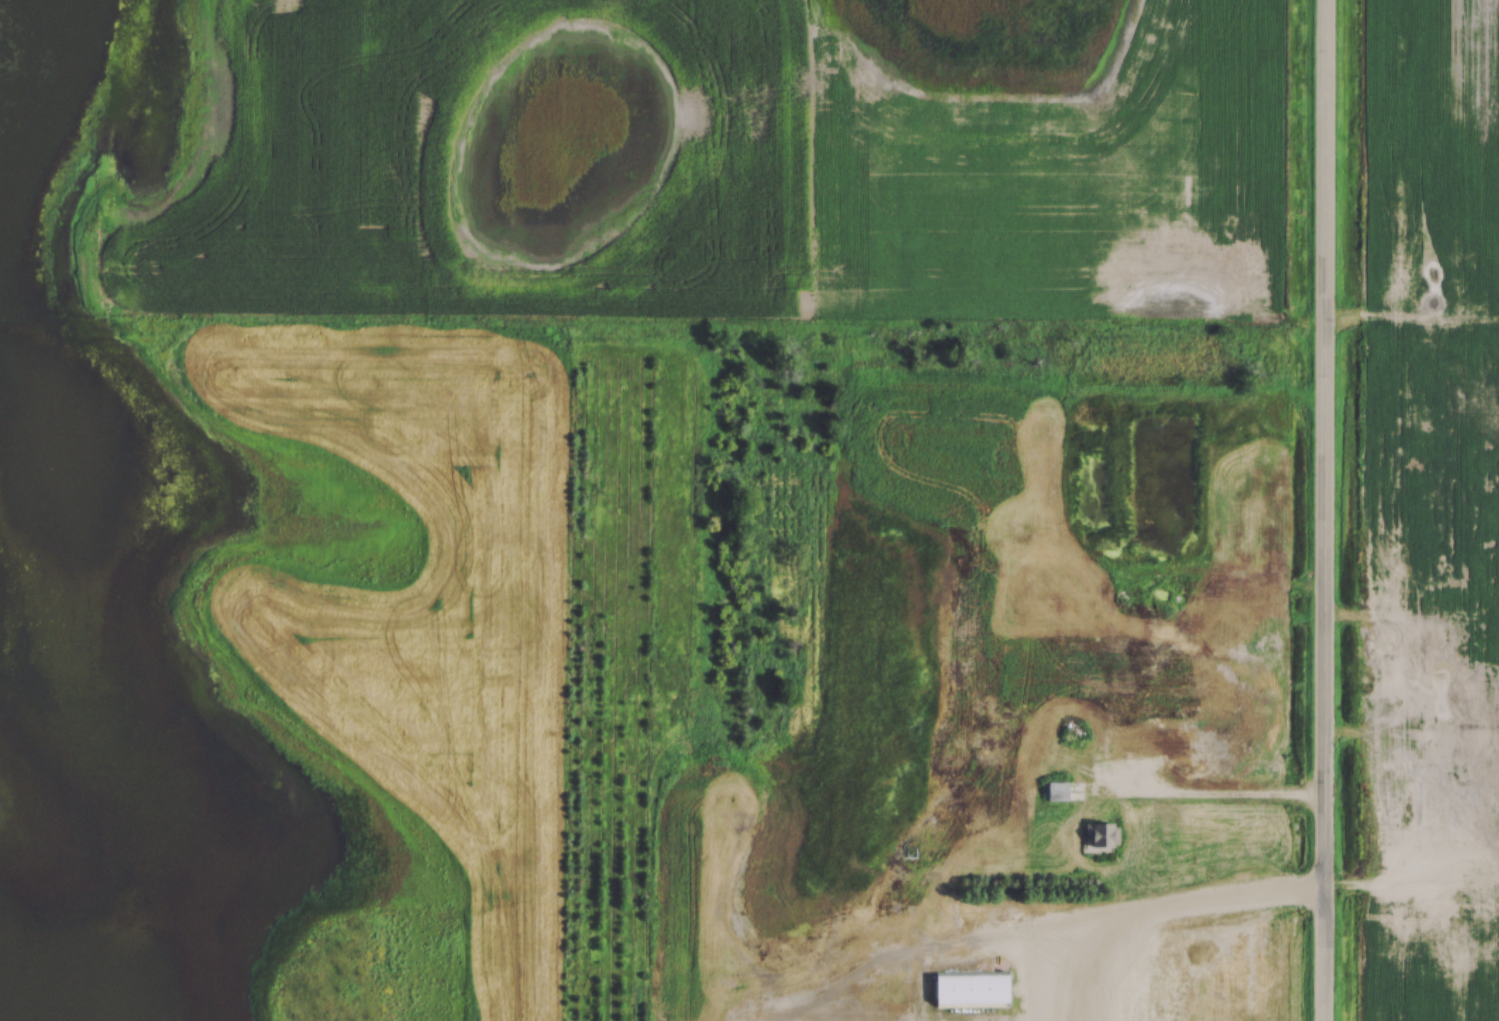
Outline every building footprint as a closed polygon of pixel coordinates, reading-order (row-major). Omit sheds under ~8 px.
[(1066,783),(1046,783),(1046,803),(1066,803),(1066,783)] [(1091,849),(1117,849),(1117,825),(1091,825),(1091,849)]
